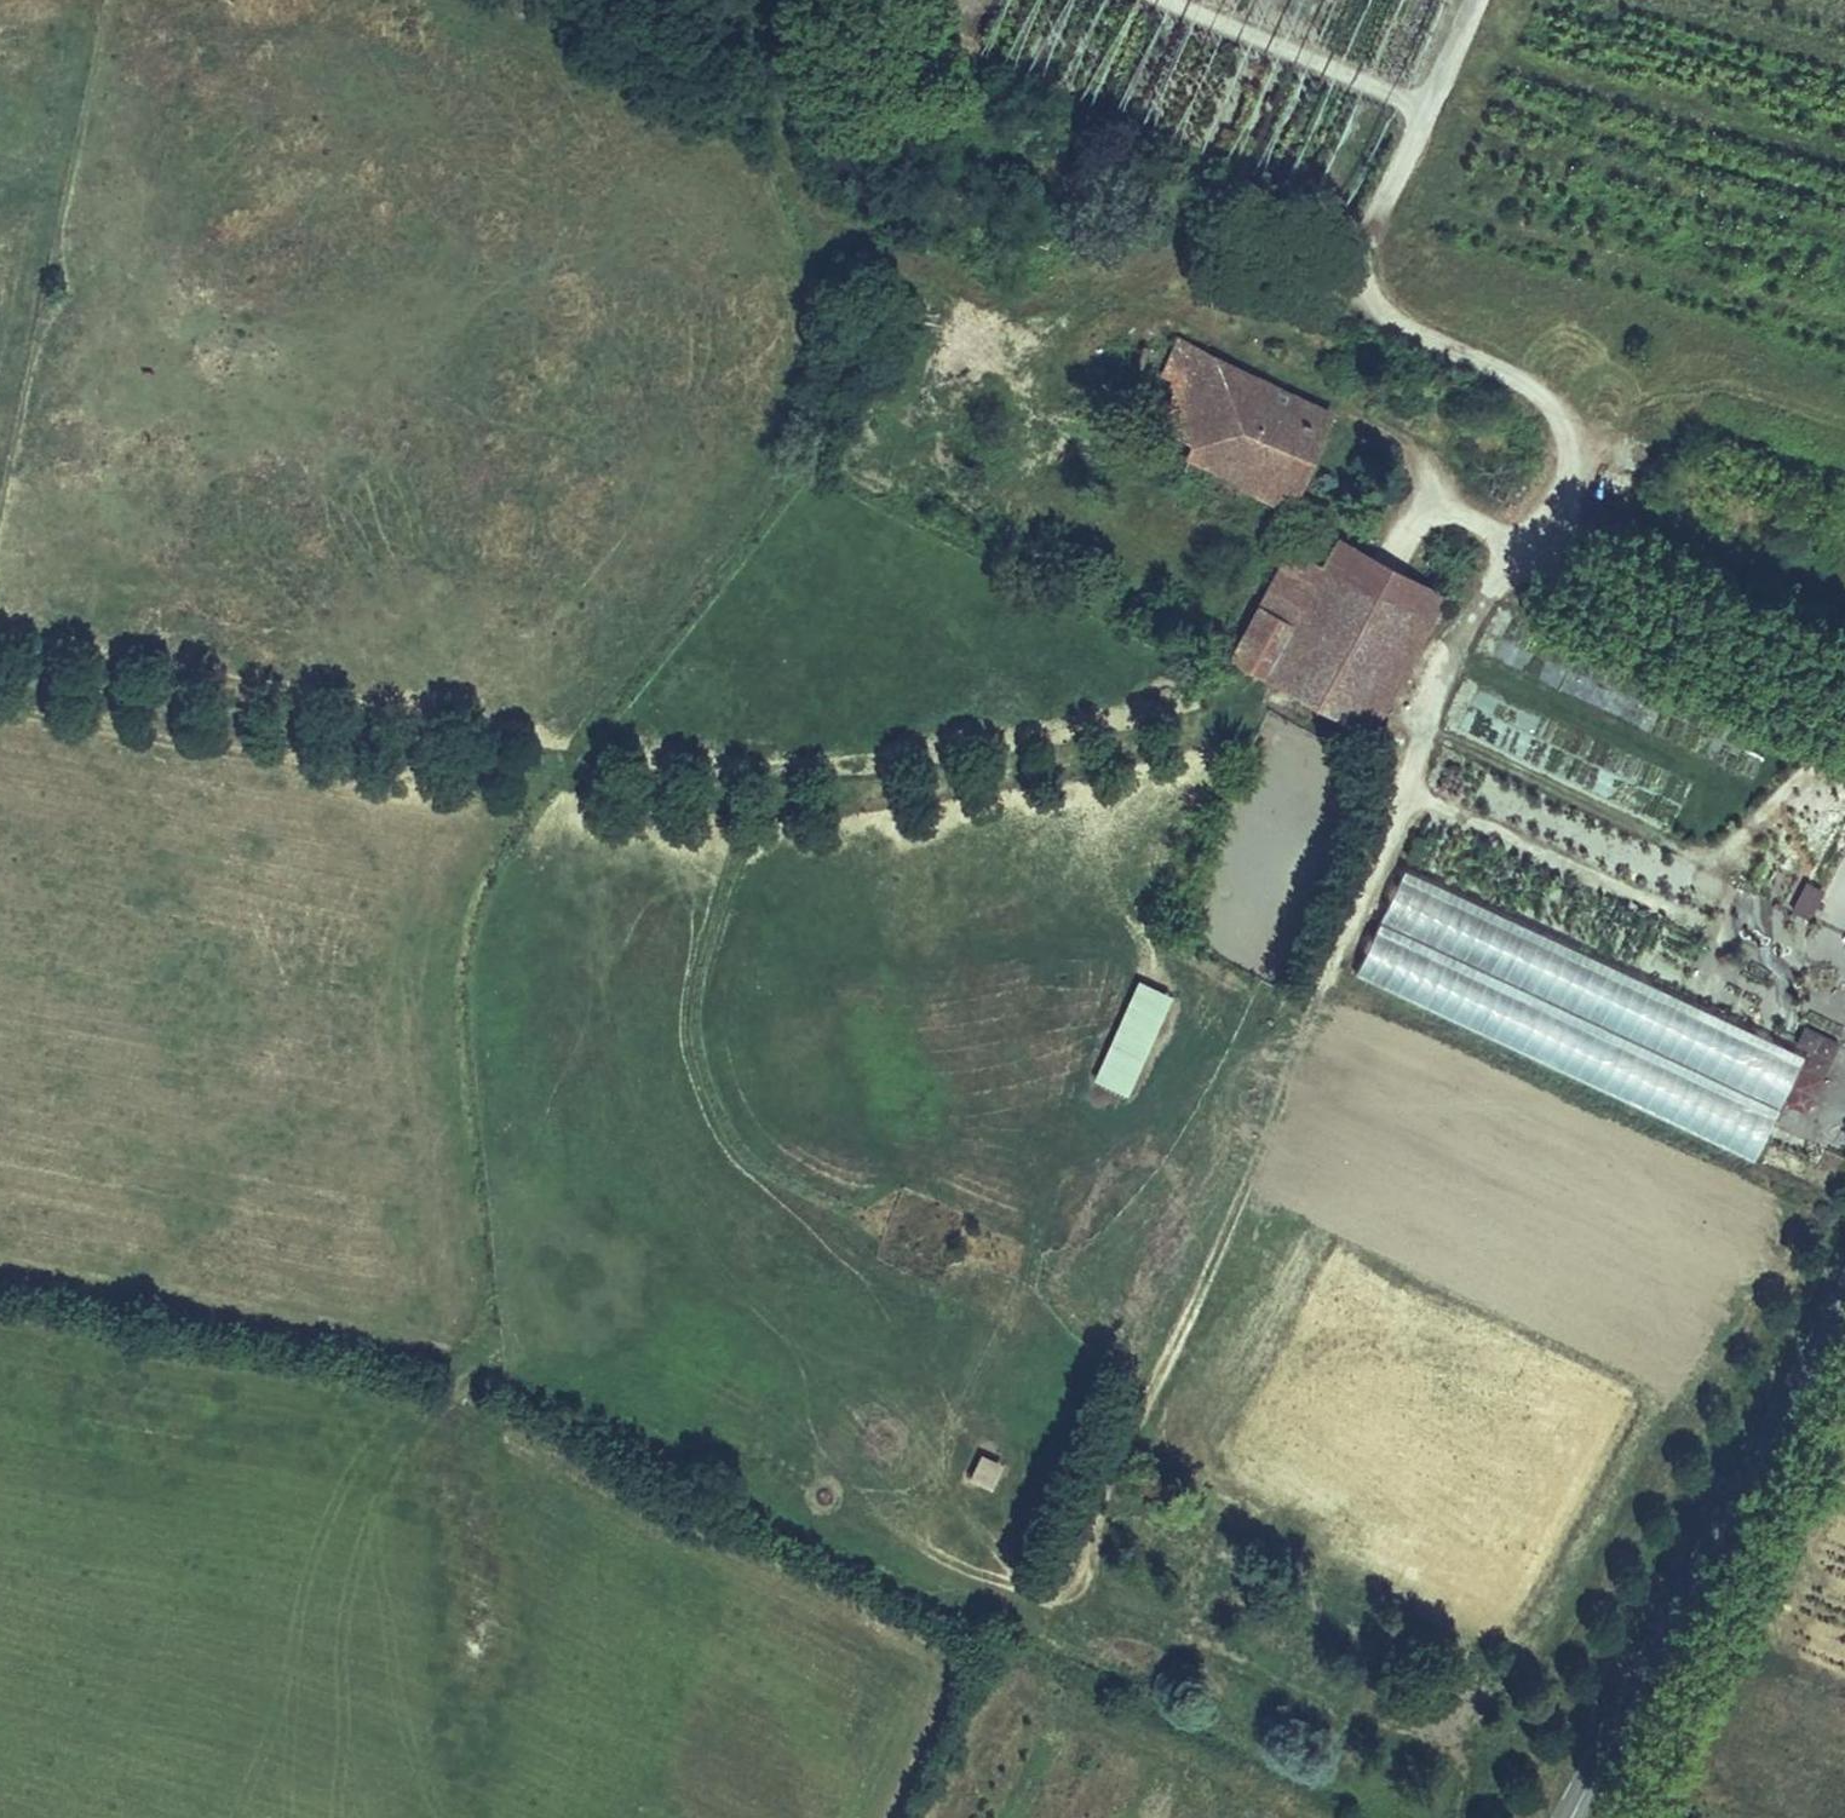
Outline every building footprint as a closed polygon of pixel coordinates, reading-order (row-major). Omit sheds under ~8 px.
[(1249,397),(1257,376),(1191,348),(1167,397),(1178,402),(1161,437),(1191,450),(1175,486),(1232,506),(1238,492),(1284,509),(1320,428),(1249,397)] [(1328,408),(1257,376),(1249,397),(1320,428),(1328,408)] [(1327,566),(1272,680),(1373,732),(1441,588),(1341,539),(1327,566)] [(1236,663),(1272,680),(1327,566),(1291,550),(1236,663)] [(1685,996),(1405,867),(1360,965),(1759,1149),(1764,1138),(1804,1051),(1685,996)] [(1809,917),(1825,887),(1802,875),(1786,906),(1809,917)] [(1129,1091),(1174,990),(1138,974),(1093,1076),(1129,1091)] [(992,1487),(1005,1461),(982,1450),(969,1476),(992,1487)]
